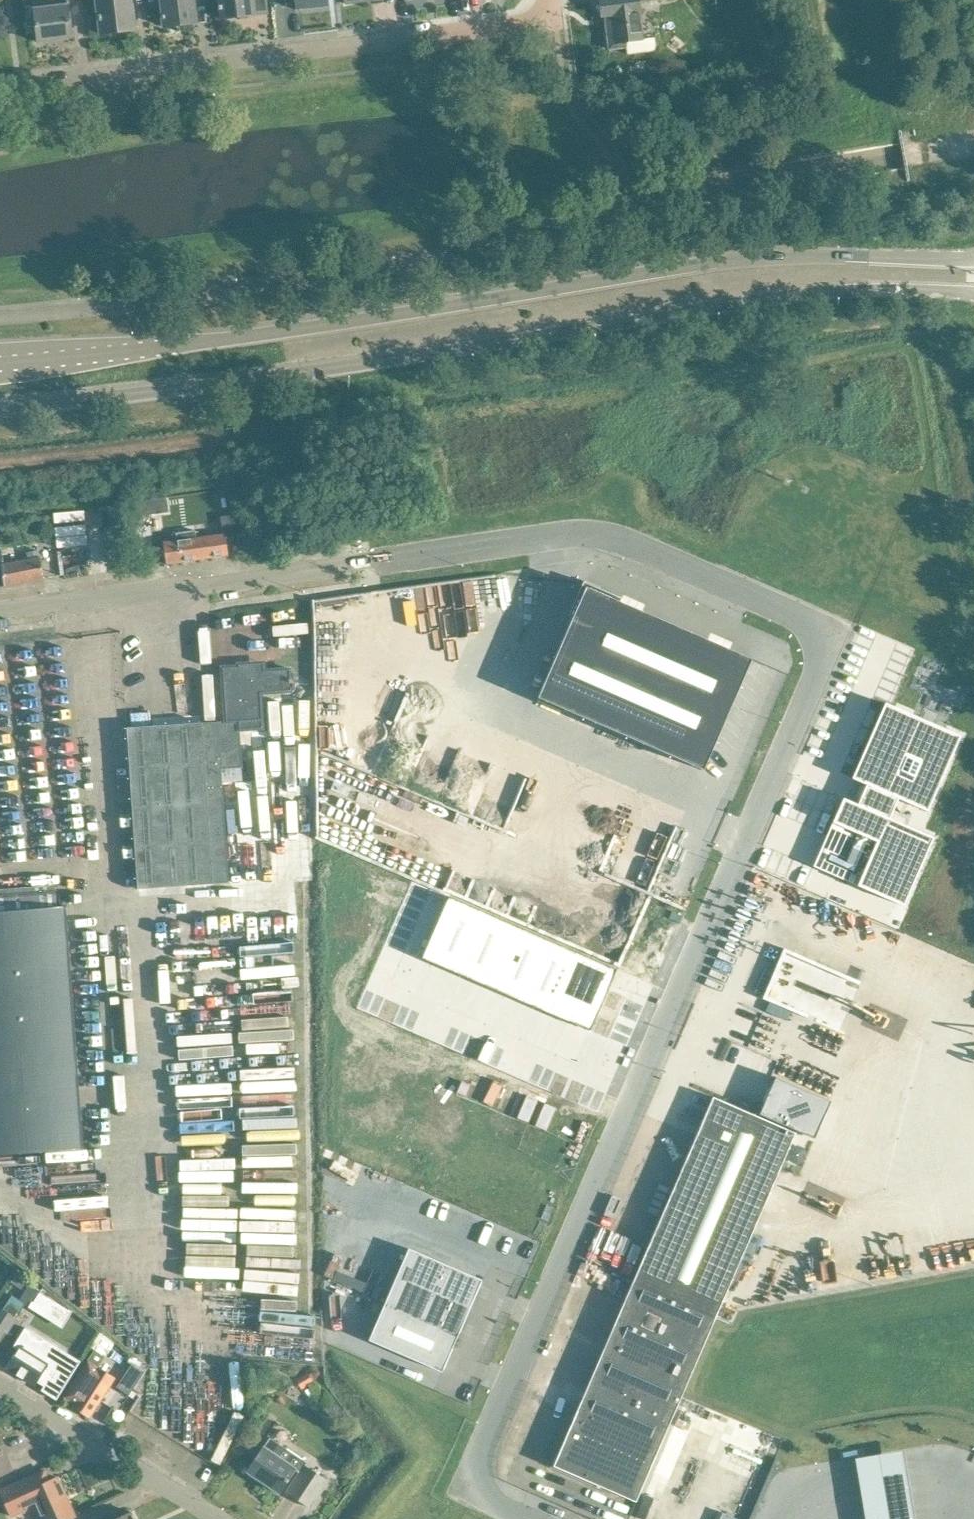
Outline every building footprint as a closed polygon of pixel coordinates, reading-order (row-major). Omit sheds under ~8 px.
[(131,11),(130,0),(97,0),(101,35),(134,30),(131,11)] [(193,3),(193,0),(160,0),(163,27),(196,23),(193,3)] [(219,7),(218,7),(219,11),(220,11),(221,20),(267,14),(265,0),(219,0),(219,7)] [(296,10),(327,6),(326,0),(295,0),(296,10)] [(599,0),(601,16),(610,15),(614,44),(626,42),(627,54),(652,51),(655,48),(654,39),(642,40),(638,11),(640,11),(638,2),(656,0),(600,0),(599,0)] [(33,9),(35,21),(37,42),(71,38),(67,5),(33,9)] [(178,541),(164,543),(164,544),(167,564),(227,556),(228,555),(227,546),(238,544),(235,524),(234,515),(231,490),(218,491),(221,517),(224,535),(196,539),(195,531),(177,534),(178,541)] [(149,501),(135,503),(137,517),(151,515),(149,501)] [(38,550),(27,552),(28,559),(4,564),(1,548),(0,549),(0,587),(4,587),(44,579),(38,550)] [(572,618),(537,698),(703,770),(751,659),(619,602),(621,598),(583,582),(568,616),(572,618)] [(207,804),(224,803),(221,769),(242,768),(240,730),(263,729),(261,694),(292,692),(290,669),(256,671),(255,663),(238,664),(238,666),(222,668),(225,721),(217,722),(218,731),(202,732),(202,723),(201,723),(204,764),(207,804)] [(885,703),(877,722),(851,781),(865,787),(856,807),(843,801),(814,866),(903,905),(933,838),(888,818),(897,798),(927,811),(960,736),(885,703)] [(138,889),(229,883),(224,803),(207,804),(204,764),(201,723),(127,728),(138,889)] [(595,811),(547,921),(622,954),(670,844),(595,811)] [(812,886),(812,903),(829,903),(829,886),(812,886)] [(83,1149),(77,1061),(71,974),(66,907),(55,908),(54,887),(0,891),(0,1155),(83,1149)] [(874,948),(881,923),(855,915),(848,940),(874,948)] [(260,1114),(293,1113),(292,1056),(259,1057),(260,1114)] [(481,1068),(460,1111),(554,1153),(572,1111),(481,1068)] [(774,1077),(757,1117),(813,1141),(831,1102),(774,1077)] [(635,1501),(794,1133),(713,1098),(554,1466),(635,1501)] [(602,1132),(610,1110),(587,1102),(579,1124),(602,1132)] [(408,1248),(369,1340),(442,1372),(481,1280),(408,1248)] [(36,1289),(29,1284),(19,1300),(11,1295),(0,1311),(0,1338),(4,1332),(7,1333),(36,1289)] [(17,1350),(7,1367),(34,1384),(35,1383),(36,1381),(44,1386),(41,1390),(56,1400),(80,1362),(25,1328),(13,1347),(17,1350)] [(95,1349),(75,1380),(64,1397),(74,1404),(72,1407),(89,1418),(116,1376),(99,1365),(105,1356),(95,1349)] [(129,1394),(144,1371),(132,1363),(117,1387),(129,1394)] [(308,1372),(297,1378),(302,1387),(313,1381),(308,1372)] [(286,1492),(310,1508),(328,1481),(305,1466),(307,1462),(270,1438),(248,1471),(279,1492),(294,1470),(299,1473),(286,1492)] [(854,1457),(864,1518),(913,1518),(902,1449),(854,1457)] [(12,1470),(7,1457),(4,1458),(0,1450),(0,1475),(12,1470)] [(50,1480),(45,1469),(0,1489),(0,1493),(10,1515),(34,1505),(40,1518),(69,1518),(75,1516),(57,1477),(50,1480)]
